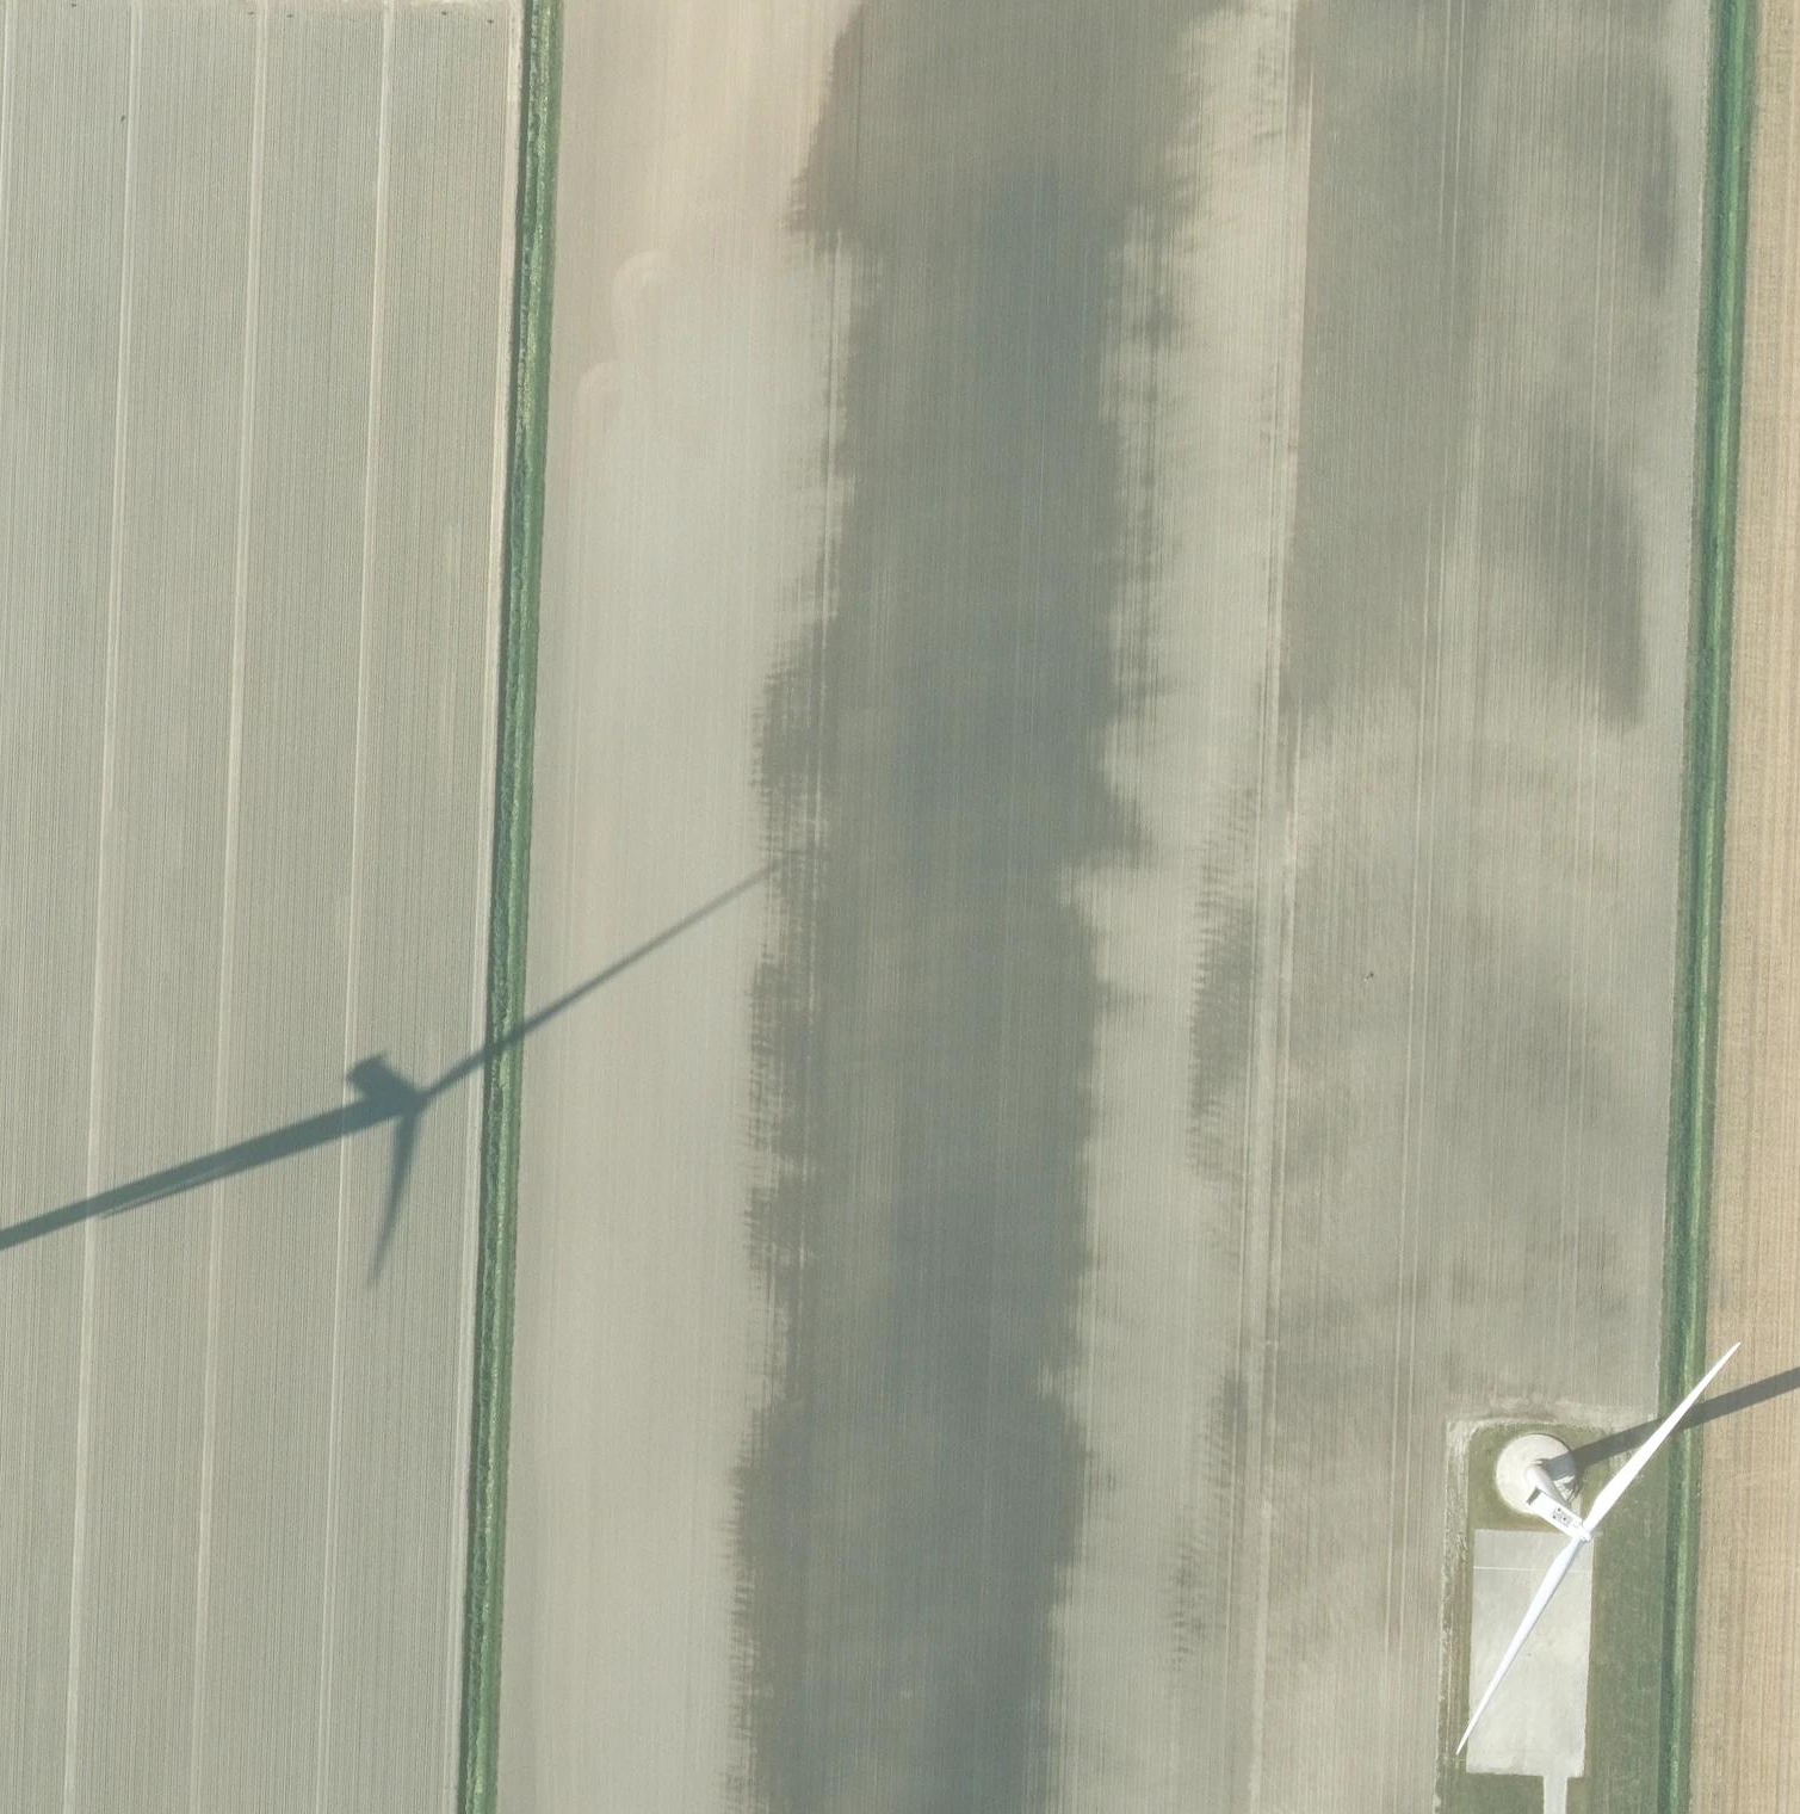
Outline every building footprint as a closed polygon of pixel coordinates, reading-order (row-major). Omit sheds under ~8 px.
[(1523,1470),(1523,1471),(1523,1472),(1523,1474),(1523,1475),(1524,1476),(1524,1477),(1525,1478),(1526,1480),(1526,1481),(1527,1481),(1528,1482),(1529,1483),(1530,1484),(1532,1484),(1533,1485),(1534,1485),(1535,1485),(1537,1485),(1538,1485),(1539,1485),(1540,1485),(1542,1485),(1543,1484),(1544,1484),(1545,1483),(1546,1482),(1547,1482),(1548,1481),(1549,1480),(1549,1479),(1550,1477),(1551,1476),(1551,1475),(1551,1474),(1551,1473),(1552,1471),(1551,1470),(1551,1469),(1551,1468),(1551,1467),(1550,1465),(1550,1464),(1549,1463),(1548,1462),(1548,1461),(1547,1460),(1546,1460),(1545,1459),(1544,1458),(1543,1458),(1542,1457),(1540,1457),(1539,1457),(1538,1457),(1537,1457),(1536,1457),(1534,1457),(1533,1457),(1532,1458),(1531,1458),(1530,1459),(1529,1460),(1528,1460),(1527,1461),(1526,1462),(1525,1463),(1525,1464),(1524,1465),(1524,1466),(1523,1468),(1523,1469),(1523,1470)]
